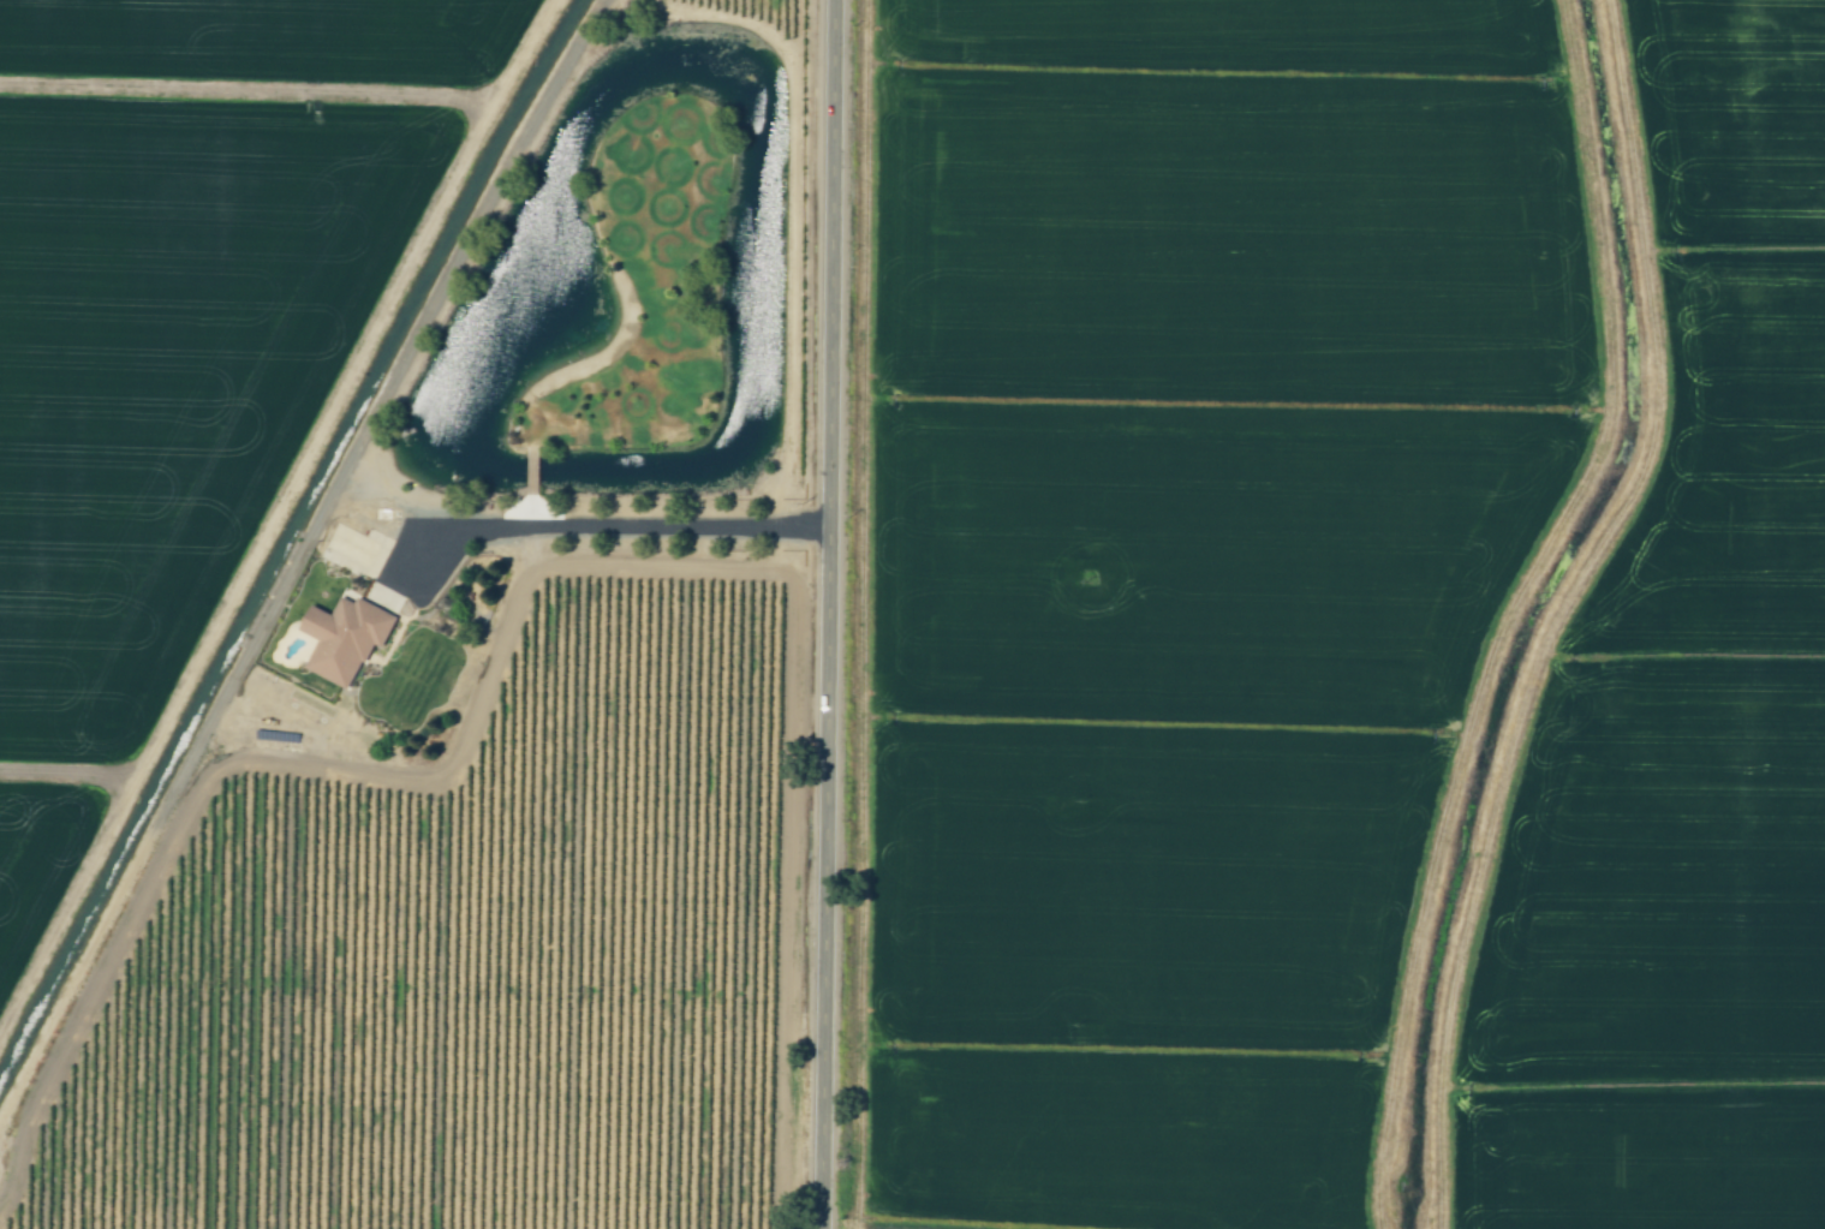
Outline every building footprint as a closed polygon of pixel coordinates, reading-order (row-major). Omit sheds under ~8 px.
[(349,692),(376,647),(384,646),(382,628),(388,628),(387,615),(386,615),(359,599),(342,600),(338,608),(340,632),(334,632),(312,619),(308,619),(299,635),(300,652),(307,641),(310,642),(305,651),(314,650),(308,660),(309,670),(312,670),(349,692)]
